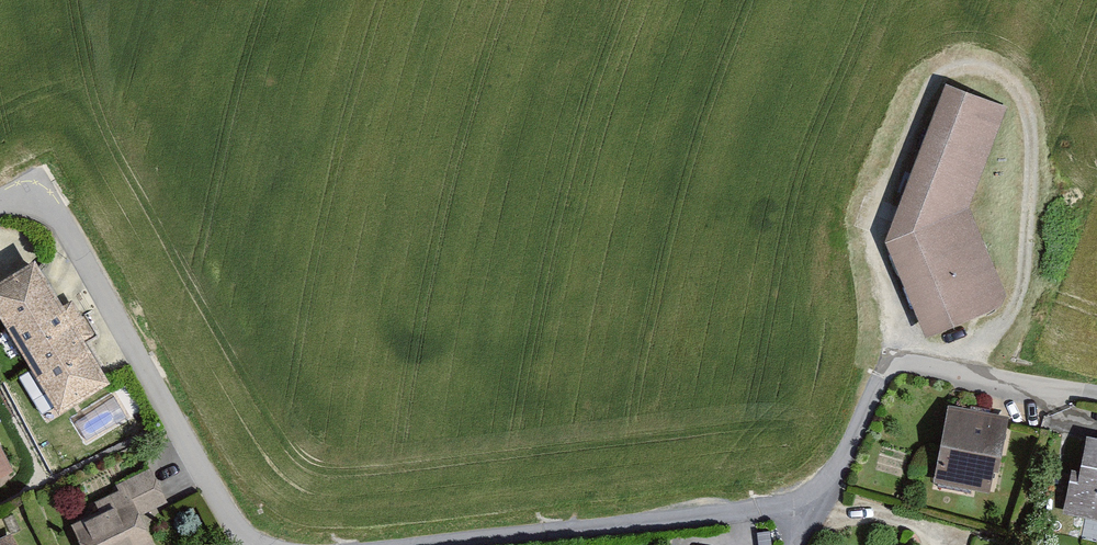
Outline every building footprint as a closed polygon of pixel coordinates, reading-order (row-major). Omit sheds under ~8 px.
[(887,246),(930,343),(1016,305),(973,209),(1011,112),(950,88),(887,246)] [(67,410),(117,380),(44,261),(0,286),(0,293),(67,410)] [(1008,418),(948,406),(933,482),(994,493),(1008,418)] [(1092,431),(1076,506),(1096,511),(1096,432),(1092,431)] [(15,466),(0,436),(0,474),(15,466)] [(90,544),(153,544),(160,542),(146,511),(169,500),(155,468),(115,486),(121,500),(79,519),(90,544)]
